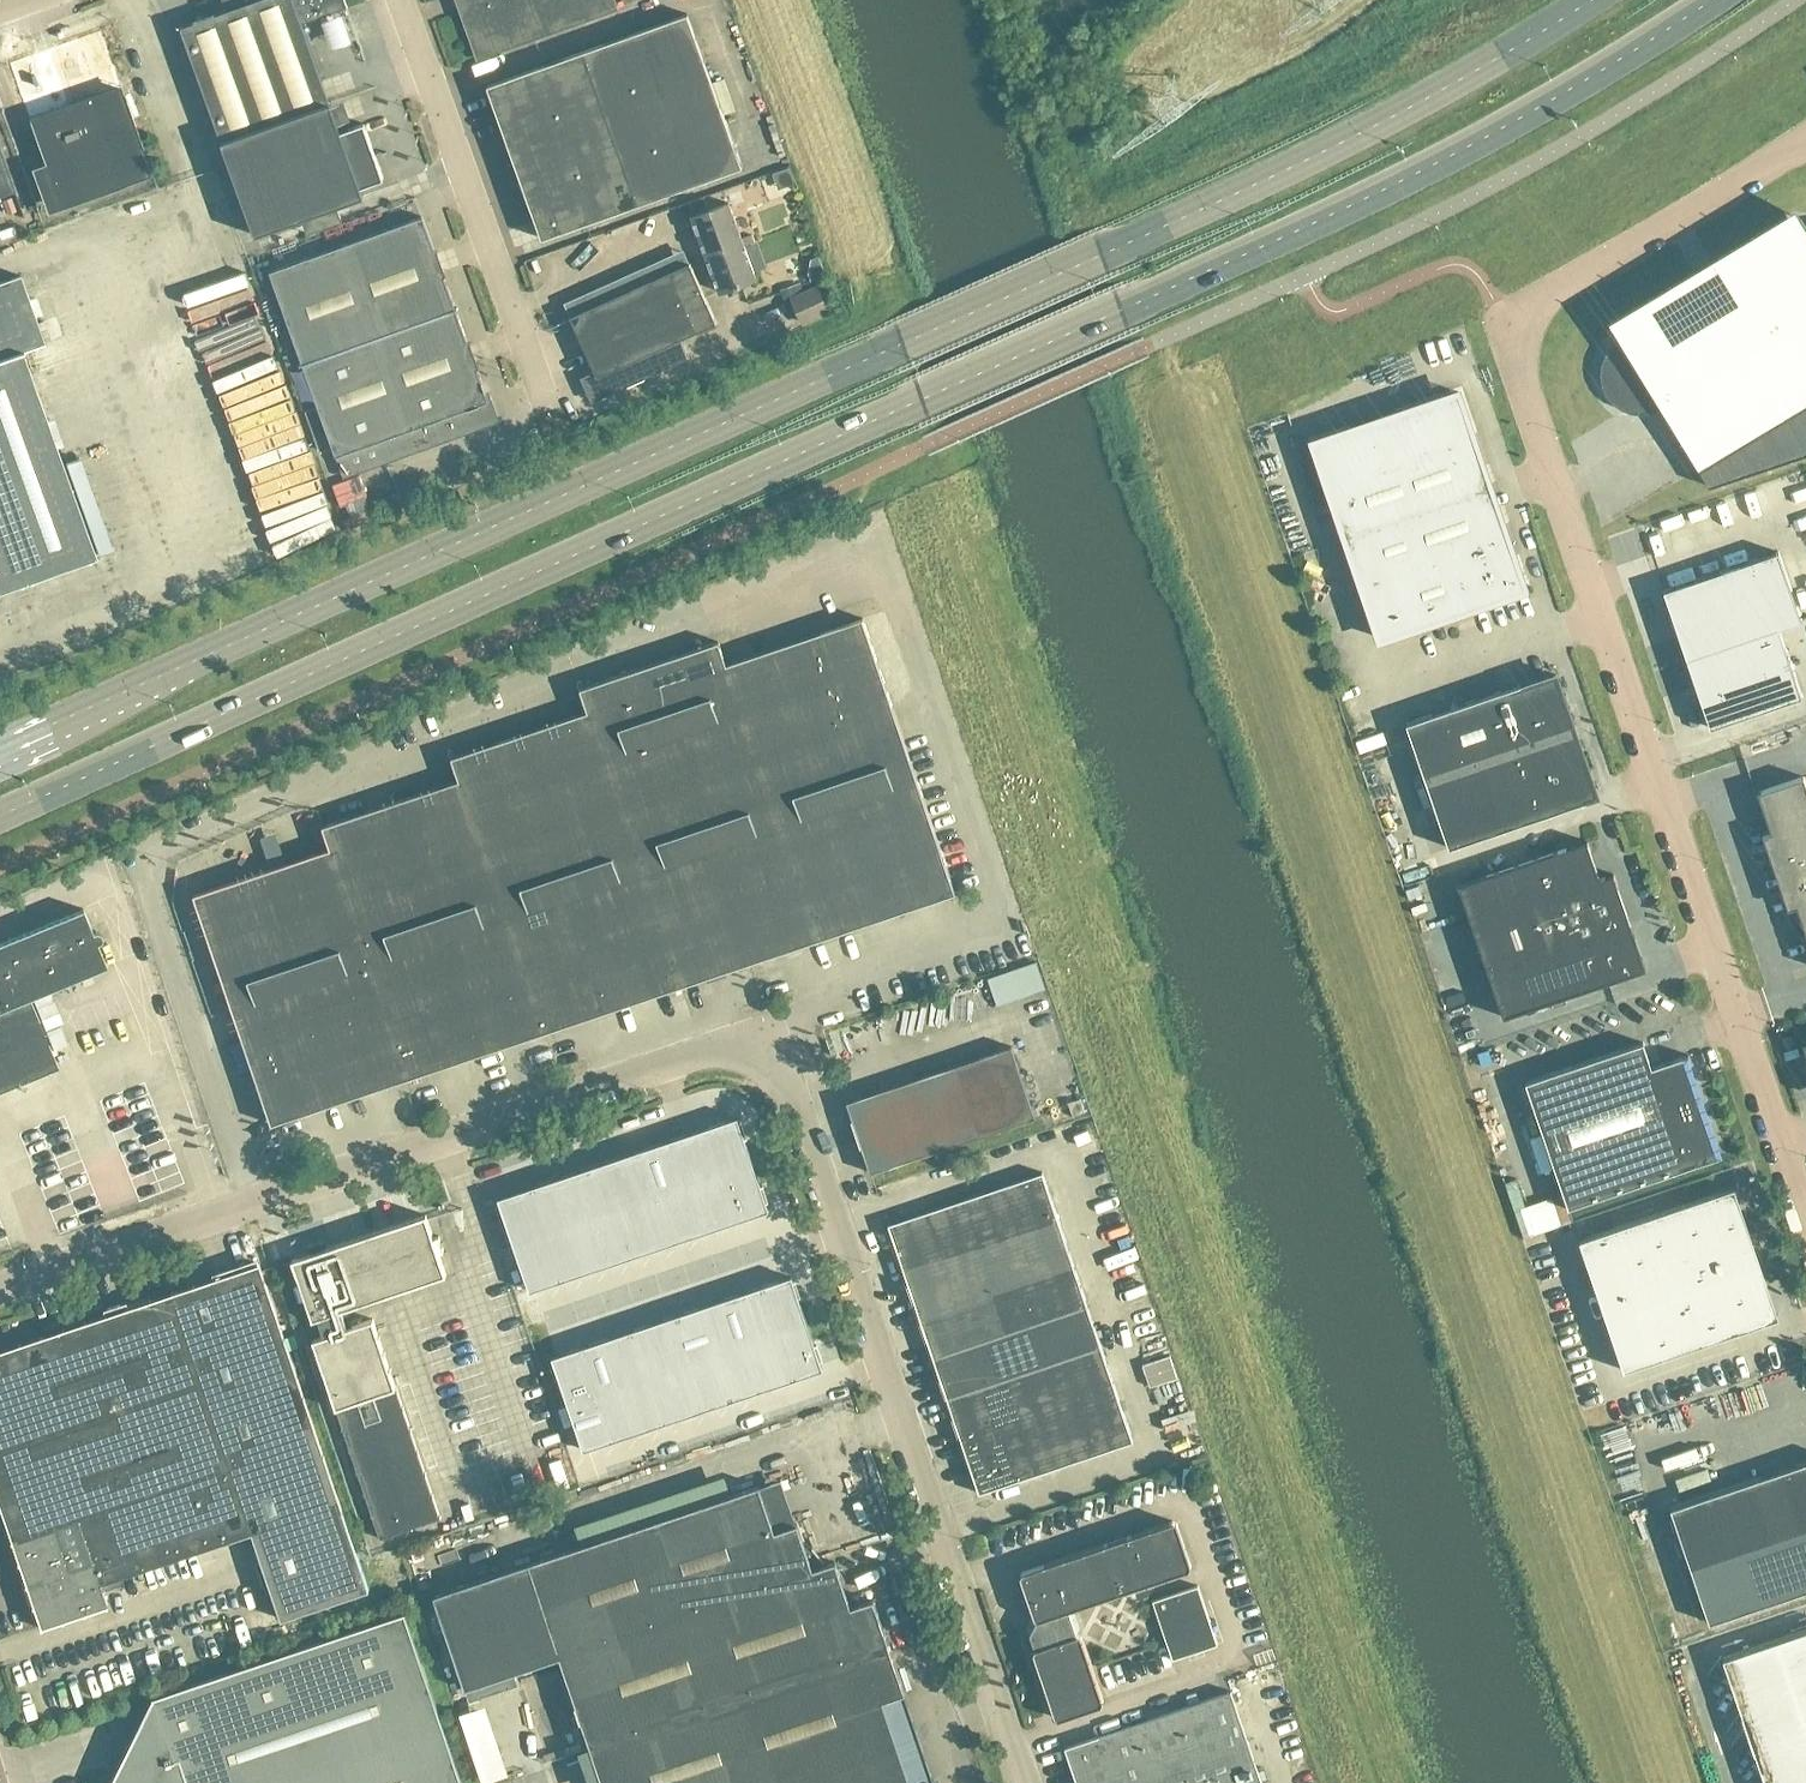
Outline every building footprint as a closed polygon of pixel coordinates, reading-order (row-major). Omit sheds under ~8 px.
[(303,23),(348,7),(345,0),(223,0),(227,9),(181,25),(222,140),(331,101),(303,23)] [(461,1),(464,0),(467,8),(461,10),(478,57),(618,7),(615,0),(461,0),(461,1)] [(743,166),(688,13),(488,84),(542,237),(743,166)] [(152,174),(100,29),(9,62),(45,162),(31,167),(48,212),(152,174)] [(384,178),(364,122),(341,130),(331,101),(222,140),(255,234),(364,195),(361,186),(384,178)] [(0,147),(0,195),(15,189),(0,147)] [(12,195),(3,198),(7,213),(16,210),(12,195)] [(743,240),(729,202),(710,209),(705,195),(680,204),(685,218),(693,215),(707,253),(743,240)] [(421,216),(269,270),(302,362),(298,363),(299,364),(302,363),(318,406),(306,410),(320,450),(332,446),(342,475),(495,420),(487,399),(491,398),(490,396),(487,398),(454,308),(457,307),(457,306),(454,307),(421,216)] [(1621,338),(1612,345),(1606,353),(1602,363),(1601,373),(1602,384),(1606,393),(1613,402),(1621,408),(1631,412),(1642,413),(1652,411),(1662,407),(1667,414),(1709,484),(1805,453),(1805,226),(1621,338)] [(757,278),(743,240),(707,253),(720,291),(757,278)] [(246,259),(250,283),(266,280),(261,257),(246,259)] [(678,339),(717,321),(690,261),(593,305),(571,315),(595,369),(597,373),(592,376),(589,384),(591,389),(594,395),(685,354),(678,339)] [(824,266),(809,271),(812,279),(826,273),(824,266)] [(21,351),(44,343),(19,275),(0,282),(0,590),(28,580),(96,555),(21,351)] [(795,283),(781,288),(784,297),(798,291),(795,283)] [(593,305),(588,292),(565,302),(571,315),(593,305)] [(823,296),(796,308),(802,322),(830,310),(823,296)] [(245,364),(181,384),(230,539),(294,519),(245,364)] [(1405,497),(1476,473),(1470,457),(1480,454),(1474,433),(1459,390),(1396,412),(1399,422),(1350,439),(1347,429),(1314,440),(1328,483),(1335,503),(1346,500),(1351,516),(1405,497)] [(1515,555),(1508,534),(1498,538),(1476,473),(1405,497),(1429,568),(1458,558),(1474,605),(1526,588),(1515,555)] [(348,490),(331,496),(335,508),(352,503),(348,490)] [(1429,568),(1405,497),(1351,516),(1373,580),(1363,584),(1370,604),(1381,637),(1424,622),(1420,612),(1424,611),(1412,574),(1429,568)] [(1663,589),(1687,659),(1780,628),(1803,620),(1779,550),(1663,589)] [(1474,605),(1458,558),(1429,568),(1412,574),(1424,611),(1469,595),(1473,606),(1474,605)] [(956,892),(876,658),(862,618),(726,664),(718,642),(649,665),(749,962),(753,960),(956,892)] [(1803,696),(1780,628),(1687,659),(1710,727),(1803,696)] [(749,962),(649,665),(580,688),(588,711),(452,757),(459,779),(323,825),(330,848),(194,894),(272,1123),(407,1077),(411,1076),(544,1031),(549,1029),(749,962)] [(1522,682),(1406,722),(1449,847),(1587,800),(1588,797),(1598,794),(1589,769),(1592,768),(1591,766),(1588,767),(1584,756),(1587,755),(1587,753),(1584,754),(1568,708),(1571,707),(1570,705),(1567,706),(1563,695),(1567,694),(1566,692),(1563,693),(1556,673),(1524,684),(1522,682)] [(1804,775),(1762,789),(1761,789),(1758,790),(1772,830),(1763,833),(1784,894),(1792,891),(1805,932),(1805,782),(1804,775)] [(1646,967),(1631,923),(1614,874),(1608,876),(1601,878),(1588,840),(1575,844),(1459,884),(1504,1016),(1646,967)] [(30,997),(32,996),(51,988),(107,965),(97,942),(100,940),(102,936),(100,931),(96,930),(93,931),(83,907),(0,942),(0,1091),(58,1067),(30,997)] [(51,988),(32,996),(41,1017),(60,1010),(51,988)] [(1717,1152),(1685,1059),(1689,1054),(1689,1053),(1652,1066),(1644,1041),(1526,1081),(1569,1206),(1723,1154),(1723,1153),(1717,1152)] [(871,1172),(1036,1116),(1012,1045),(847,1100),(871,1172)] [(496,1200),(528,1292),(766,1210),(734,1118),(496,1200)] [(1059,1219),(1043,1172),(1023,1178),(1039,1226),(1059,1219)] [(1039,1226),(1023,1178),(1004,1185),(1020,1232),(1039,1226)] [(1020,1232),(1004,1185),(985,1191),(1001,1239),(1020,1232)] [(1767,1317),(1743,1249),(1745,1244),(1746,1239),(1746,1234),(1745,1230),(1744,1225),(1742,1220),(1740,1216),(1738,1212),(1735,1208),(1732,1204),(1729,1201),(1725,1197),(1721,1194),(1736,1189),(1735,1186),(1580,1239),(1625,1369),(1779,1316),(1778,1313),(1767,1317)] [(1001,1239),(985,1191),(966,1198),(982,1245),(1001,1239)] [(982,1245),(966,1198),(947,1204),(963,1251),(982,1245)] [(963,1251),(947,1204),(928,1210),(944,1258),(963,1251)] [(944,1258),(928,1210),(909,1217),(925,1264),(944,1258)] [(440,1517),(373,1318),(348,1327),(343,1310),(343,1311),(438,1279),(437,1278),(447,1275),(439,1252),(444,1250),(440,1236),(434,1237),(426,1213),(416,1217),(416,1216),(327,1246),(326,1242),(325,1238),(306,1244),(309,1252),(309,1253),(292,1259),(300,1282),(295,1283),(300,1298),(305,1296),(313,1319),(319,1317),(325,1335),(313,1338),(380,1538),(440,1517)] [(925,1264),(909,1217),(889,1223),(905,1271),(925,1264)] [(921,1318),(1075,1267),(1059,1219),(1039,1226),(1020,1232),(1001,1239),(982,1245),(963,1251),(944,1258),(925,1264),(905,1271),(921,1318)] [(259,1262),(4,1348),(0,1350),(0,1498),(43,1626),(108,1604),(101,1582),(251,1531),(280,1618),(368,1589),(259,1262)] [(934,1358),(1088,1306),(1075,1267),(921,1318),(934,1358)] [(792,1275),(552,1355),(583,1448),(823,1367),(792,1275)] [(947,1397),(1102,1345),(1096,1329),(1088,1306),(934,1358),(947,1397)] [(1098,1399),(1117,1392),(1102,1345),(947,1397),(963,1445),(983,1438),(1002,1431),(1021,1425),(1040,1418),(1059,1412),(1079,1406),(1098,1399)] [(1743,1389),(1731,1391),(1735,1415),(1747,1413),(1743,1389)] [(1133,1440),(1117,1392),(1098,1399),(1114,1447),(1133,1440)] [(1114,1447),(1098,1399),(1079,1406),(1095,1453),(1114,1447)] [(1095,1453),(1079,1406),(1059,1412),(1076,1459),(1095,1453)] [(1076,1459),(1059,1412),(1040,1418),(1056,1466),(1076,1459)] [(1056,1466),(1040,1418),(1021,1425),(1037,1472),(1056,1466)] [(1037,1472),(1021,1425),(1002,1431),(1018,1479),(1037,1472)] [(1002,1431),(983,1438),(999,1485),(1018,1479),(1002,1431)] [(1602,1438),(1608,1455),(1627,1448),(1621,1431),(1602,1438)] [(979,1492),(999,1485),(983,1438),(963,1445),(979,1492)] [(1710,1622),(1805,1589),(1805,1461),(1803,1462),(1671,1507),(1710,1622)] [(458,1662),(470,1698),(518,1682),(514,1670),(561,1654),(604,1782),(911,1782),(883,1699),(905,1691),(874,1598),(851,1606),(836,1560),(813,1568),(798,1522),(775,1530),(760,1485),(434,1594),(452,1647),(458,1662)] [(1069,1609),(1190,1568),(1192,1564),(1177,1522),(1173,1520),(1022,1571),(1020,1575),(1035,1617),(1037,1619),(1030,1633),(1035,1647),(1033,1651),(1055,1716),(1059,1718),(1102,1704),(1104,1700),(1082,1635),(1078,1633),(1077,1633),(1069,1609)] [(1218,1643),(1198,1584),(1153,1600),(1173,1659),(1218,1643)] [(153,1695),(154,1697),(111,1782),(464,1782),(423,1662),(406,1610),(153,1695)] [(1724,1657),(1766,1782),(1805,1782),(1805,1629),(1724,1657)] [(1232,1691),(1065,1746),(1078,1782),(1263,1782),(1232,1691)]
